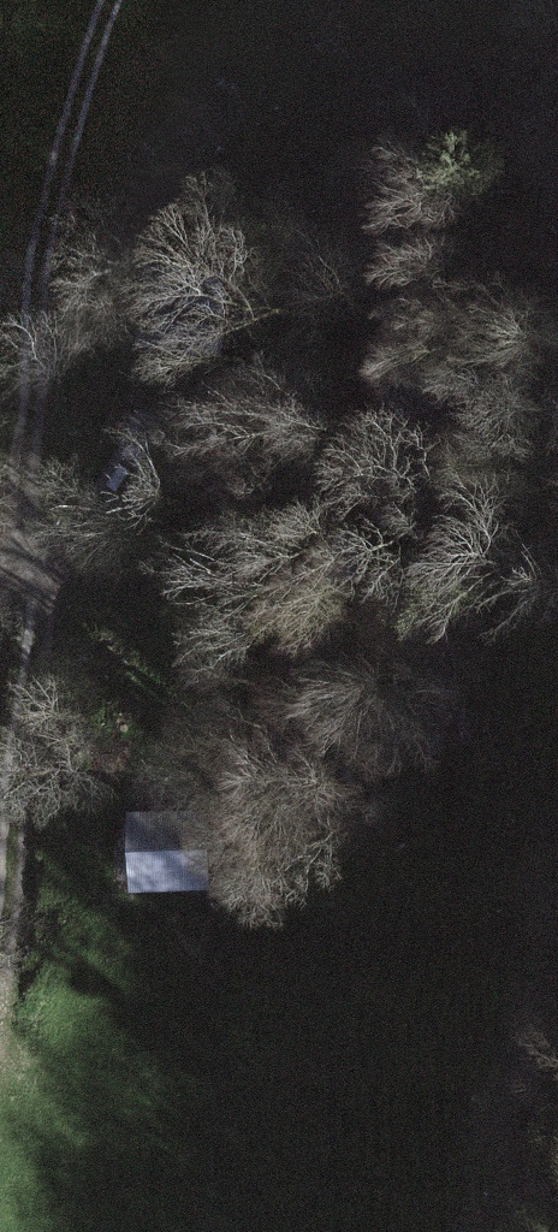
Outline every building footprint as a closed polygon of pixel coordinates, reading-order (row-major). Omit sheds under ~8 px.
[(129,824),(133,884),(198,880),(194,820),(129,824)]
